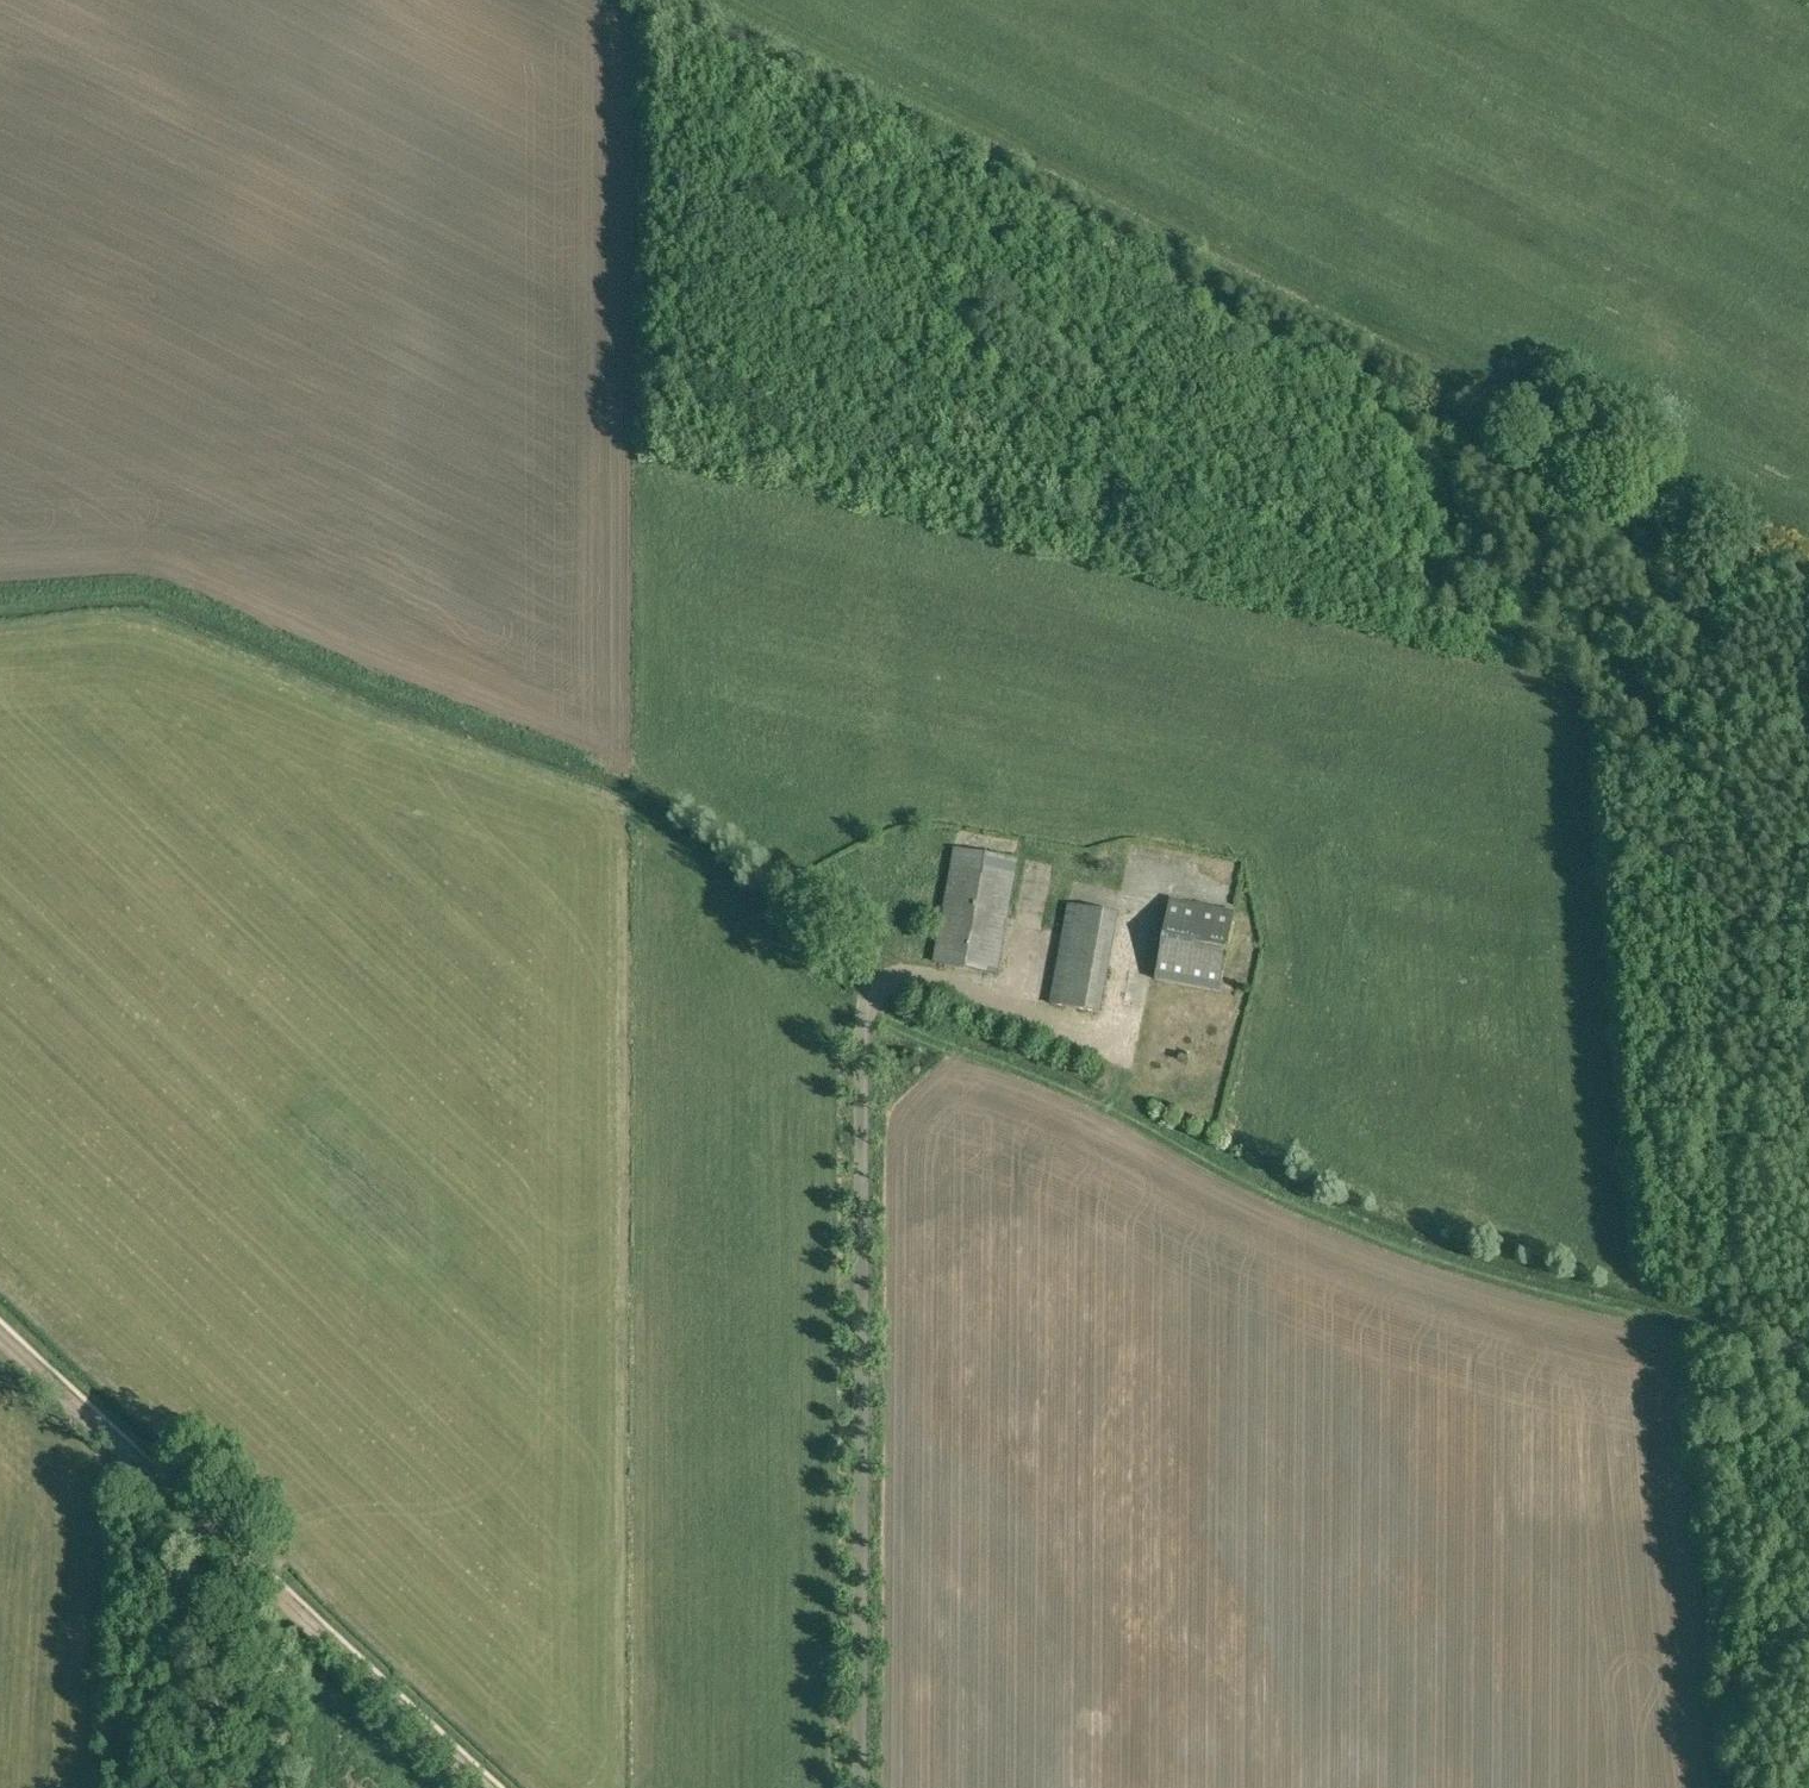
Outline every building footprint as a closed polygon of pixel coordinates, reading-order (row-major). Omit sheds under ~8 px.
[(995,973),(1016,860),(956,849),(935,962),(995,973)] [(1234,912),(1170,899),(1155,978),(1220,990),(1234,912)] [(1117,913),(1070,905),(1052,1004),(1099,1012),(1117,913)]
